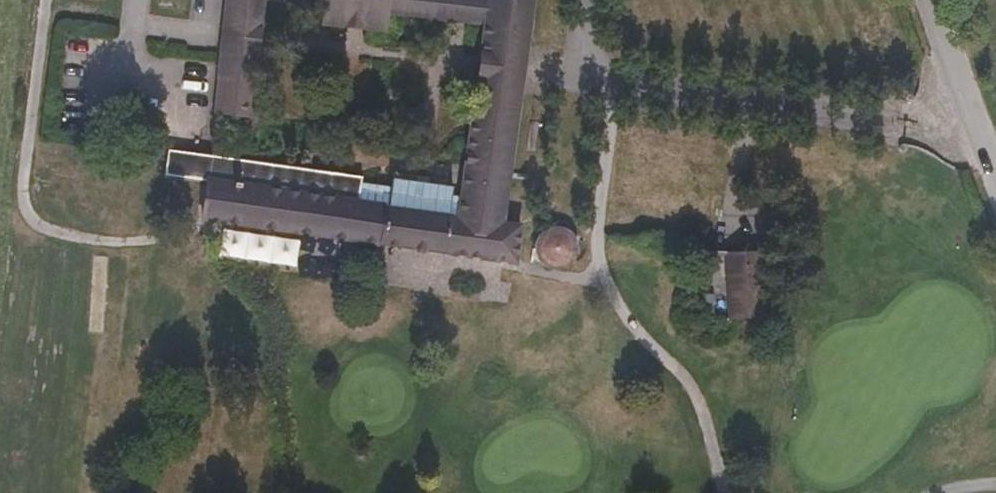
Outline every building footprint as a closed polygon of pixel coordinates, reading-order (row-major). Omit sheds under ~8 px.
[(231,20),(272,24),(273,0),(232,0),(231,20)] [(535,44),(541,0),(313,0),(328,1),(327,19),(389,25),(390,9),(486,20),(483,47),(513,50),(514,42),(535,44)] [(266,60),(272,24),(231,20),(226,56),(257,60),(266,60)] [(504,96),(526,98),(535,44),(514,42),(513,50),(483,47),(477,80),(504,84),(504,96)] [(252,118),(257,60),(226,56),(219,116),(252,118)] [(169,150),(164,168),(164,176),(208,181),(205,216),(518,264),(527,223),(508,219),(526,98),(504,96),(504,84),(477,80),(460,200),(450,199),(449,188),(393,179),(389,188),(363,185),(363,176),(169,150)] [(544,258),(556,265),(564,265),(573,256),(577,243),(571,230),(558,225),(546,231),(539,248),(544,258)] [(222,228),(219,256),(297,264),(300,236),(222,228)] [(731,249),(733,314),(766,312),(763,249),(731,249)]
